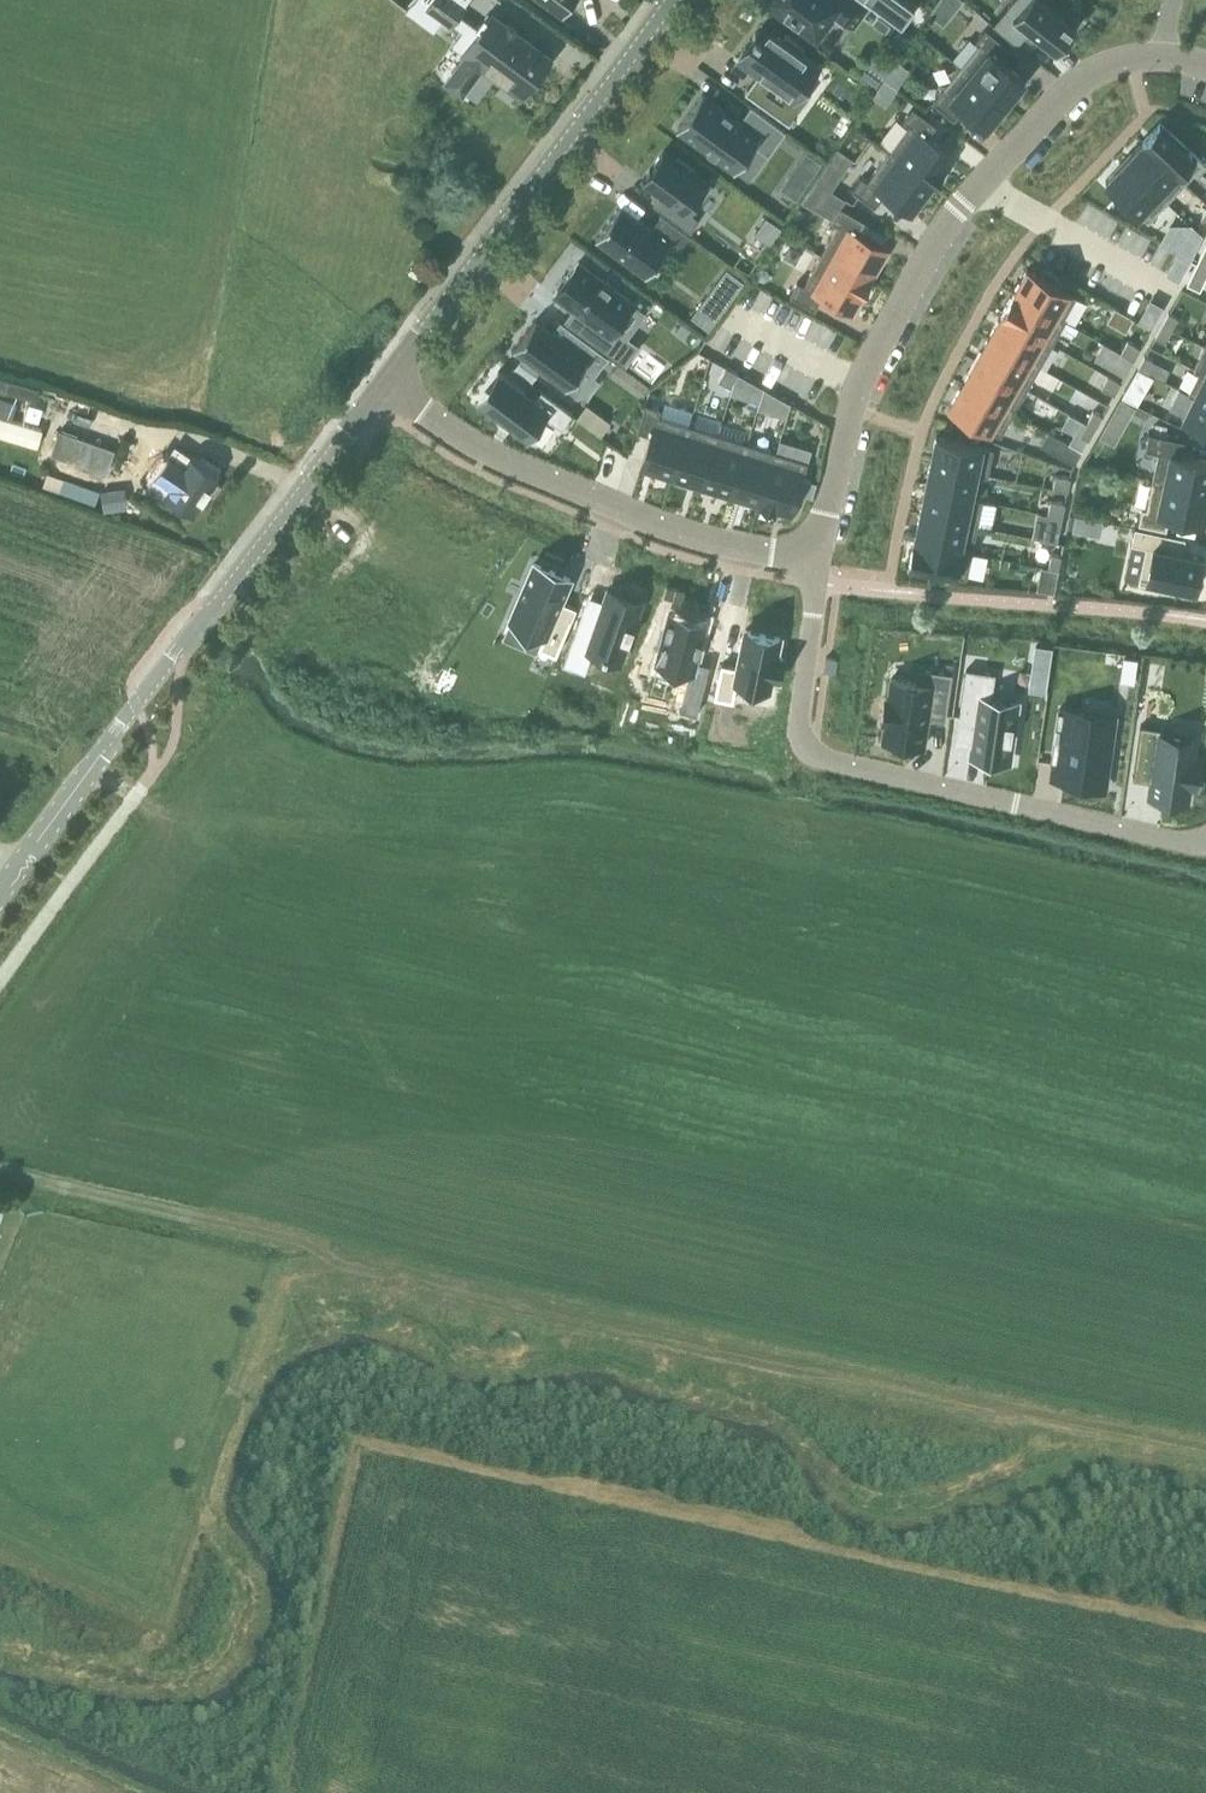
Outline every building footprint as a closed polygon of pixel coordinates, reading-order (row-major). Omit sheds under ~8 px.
[(463,30),(468,23),(469,22),(460,15),(467,6),(459,0),(432,0),(426,8),(452,26),(454,23),(463,30)] [(563,16),(575,0),(542,0),(563,16)] [(817,35),(834,12),(851,24),(860,11),(873,21),(879,12),(863,0),(769,0),(817,35)] [(902,28),(915,11),(901,0),(864,0),(902,28)] [(991,22),(1015,42),(1027,27),(1054,49),(1076,23),(1047,0),(1009,0),(991,22)] [(446,82),(461,94),(486,61),(498,70),(494,76),(521,96),(528,87),(532,87),(540,77),(538,73),(543,66),(529,55),(535,47),(515,32),(516,30),(507,23),(506,25),(492,14),(479,31),(463,52),(463,53),(466,55),(446,82)] [(452,44),(463,53),(463,52),(479,31),(480,30),(469,22),(468,23),(463,30),(452,44)] [(754,37),(739,58),(759,73),(745,92),(776,114),(798,83),(803,87),(819,65),(801,52),(805,47),(785,34),(782,38),(763,25),(757,34),(756,33),(753,37),(754,37)] [(979,44),(961,66),(1006,103),(1026,80),(999,58),(1008,46),(986,28),(975,41),(979,44)] [(961,66),(932,101),(954,119),(964,107),(987,126),(1006,103),(961,66)] [(703,94),(678,128),(736,170),(755,144),(768,154),(769,155),(786,131),(752,105),(740,121),(703,94)] [(892,148),(889,152),(934,186),(935,184),(955,157),(927,136),(936,124),(913,107),(904,120),(910,124),(904,133),(892,148)] [(1161,122),(1143,142),(1185,182),(1204,162),(1161,122)] [(1143,142),(1124,161),(1167,201),(1185,182),(1143,142)] [(664,151),(644,179),(669,197),(660,209),(691,231),(700,220),(690,213),(710,186),(693,173),(695,171),(678,159),(676,161),(664,151)] [(807,151),(798,164),(814,176),(823,163),(807,151)] [(862,176),(852,189),(855,191),(875,206),(884,194),(912,215),(934,186),(889,152),(868,181),(862,176)] [(1124,161),(1106,181),(1149,221),(1167,201),(1124,161)] [(839,177),(825,168),(817,179),(831,189),(839,177)] [(619,203),(595,237),(645,272),(669,240),(677,246),(687,232),(661,213),(652,226),(619,203)] [(838,224),(821,254),(871,282),(888,250),(858,233),(865,220),(840,206),(832,221),(838,224)] [(764,220),(756,232),(770,242),(779,230),(764,220)] [(1193,226),(1178,252),(1191,259),(1191,258),(1202,235),(1193,226)] [(798,281),(790,295),(815,309),(823,296),(853,313),(871,282),(821,254),(810,275),(805,285),(798,281)] [(1195,267),(1205,272),(1205,261),(1199,258),(1195,267)] [(579,262),(555,294),(573,308),(586,318),(578,329),(592,339),(625,364),(639,346),(628,338),(615,328),(633,303),(634,302),(579,262)] [(1191,275),(1204,281),(1205,278),(1205,272),(1195,267),(1191,275)] [(1028,268),(1015,291),(1064,318),(1076,296),(1028,268)] [(730,297),(740,283),(724,272),(714,286),(730,297)] [(1191,275),(1187,283),(1200,290),(1204,281),(1191,275)] [(1015,291),(1002,314),(1053,343),(1066,320),(1064,318),(1015,291)] [(1169,312),(1162,324),(1171,329),(1178,317),(1169,312)] [(1002,314),(989,337),(1040,366),(1053,343),(1002,314)] [(537,319),(514,349),(515,350),(516,349),(524,355),(520,360),(537,372),(540,368),(579,396),(609,355),(572,329),(564,340),(552,332),(537,320),(537,319)] [(1162,324),(1156,336),(1165,341),(1171,329),(1162,324)] [(989,337),(976,360),(1027,389),(1040,366),(989,337)] [(1128,340),(1121,352),(1134,360),(1141,348),(1128,340)] [(1194,368),(1199,371),(1205,374),(1205,345),(1194,368)] [(1121,352),(1112,367),(1126,375),(1134,360),(1121,352)] [(1145,355),(1138,367),(1147,372),(1154,360),(1145,355)] [(976,360),(963,383),(1014,412),(1025,393),(1027,389),(976,360)] [(726,366),(720,378),(732,385),(739,373),(726,366)] [(1132,379),(1122,396),(1137,404),(1153,376),(1147,372),(1138,367),(1132,379)] [(504,376),(483,405),(513,428),(513,429),(528,440),(546,416),(562,428),(573,413),(542,390),(536,398),(499,370),(498,372),(504,376)] [(1188,393),(1193,396),(1205,402),(1205,374),(1199,371),(1189,392),(1188,393)] [(739,373),(731,393),(746,397),(751,381),(739,373)] [(1121,382),(1108,375),(1102,387),(1115,394),(1121,382)] [(963,383),(950,406),(1001,435),(1014,412),(963,383)] [(1169,408),(1184,415),(1183,418),(1205,429),(1205,402),(1193,396),(1188,393),(1189,392),(1179,387),(1169,408)] [(764,388),(759,408),(773,412),(778,396),(764,388)] [(11,420),(18,400),(0,394),(0,416),(11,420)] [(1121,398),(1109,419),(1124,427),(1136,406),(1121,398)] [(646,403),(637,430),(653,435),(642,468),(660,474),(673,478),(690,424),(676,420),(659,415),(661,408),(646,403)] [(1094,411),(1087,423),(1096,428),(1103,416),(1094,411)] [(598,414),(589,425),(600,434),(609,422),(598,414)] [(1087,423),(1080,434),(1089,439),(1096,428),(1087,423)] [(690,424),(673,478),(693,484),(702,487),(718,433),(709,431),(704,429),(690,424)] [(107,475),(116,450),(59,430),(51,454),(107,475)] [(1145,449),(1159,452),(1156,462),(1153,479),(1205,490),(1205,460),(1182,455),(1185,440),(1149,432),(1145,449)] [(718,433),(702,487),(725,494),(731,496),(747,442),(742,441),(718,433)] [(931,462),(931,464),(977,473),(988,476),(989,474),(994,448),(937,436),(931,462)] [(747,442),(731,496),(758,505),(760,505),(776,451),(775,451),(747,442)] [(1082,450),(1072,444),(1065,457),(1075,463),(1082,450)] [(176,446),(148,487),(165,499),(168,494),(181,503),(194,512),(218,475),(217,474),(221,468),(203,456),(199,462),(176,446)] [(776,451),(760,505),(791,515),(798,492),(803,477),(808,461),(776,451)] [(931,464),(926,488),(972,498),(972,496),(973,492),(977,473),(931,464)] [(1056,475),(1053,488),(1068,491),(1071,478),(1056,475)] [(803,477),(798,492),(813,496),(817,482),(803,477)] [(1139,522),(1167,529),(1170,514),(1204,521),(1205,512),(1205,490),(1153,479),(1147,508),(1142,507),(1139,522)] [(58,480),(54,490),(85,504),(89,494),(58,480)] [(926,488),(920,513),(984,527),(989,502),(983,500),(972,498),(926,488)] [(93,493),(96,511),(117,508),(114,489),(93,493)] [(1051,500),(1048,513),(1062,516),(1065,503),(1051,500)] [(920,513),(915,539),(978,553),(984,527),(920,513)] [(1048,513),(1045,527),(1060,530),(1062,516),(1048,513)] [(1075,515),(1073,529),(1084,532),(1087,518),(1075,515)] [(1133,527),(1129,543),(1144,546),(1137,581),(1161,586),(1162,582),(1194,588),(1201,556),(1161,548),(1164,534),(1133,527)] [(915,539),(909,565),(973,578),(978,553),(915,539)] [(1052,553),(1049,567),(1059,569),(1062,555),(1052,553)] [(535,562),(511,619),(545,633),(539,647),(557,654),(571,619),(556,613),(561,601),(571,577),(535,562)] [(1047,566),(1043,589),(1055,591),(1059,569),(1049,567),(1047,566)] [(585,670),(593,650),(622,660),(641,606),(606,594),(595,625),(579,620),(564,663),(585,670)] [(655,671),(651,689),(683,698),(680,709),(697,713),(708,672),(692,668),(705,620),(671,611),(666,630),(662,629),(658,646),(662,647),(655,671)] [(722,663),(715,696),(733,700),(736,686),(752,689),(753,685),(770,688),(772,677),(779,678),(784,657),(777,655),(781,636),(746,629),(738,667),(722,663)] [(1036,649),(1034,663),(1050,665),(1052,651),(1036,649)] [(1135,682),(1138,658),(1124,656),(1120,680),(1135,682)] [(886,695),(882,721),(885,721),(883,739),(924,745),(928,716),(945,719),(952,673),(919,668),(917,681),(892,678),(889,696),(886,695)] [(967,669),(960,715),(977,718),(973,745),(971,755),(1002,760),(1008,761),(1009,761),(1010,759),(1013,736),(1018,701),(992,697),(995,673),(967,669)] [(1058,710),(1050,761),(1067,763),(1065,776),(1081,778),(1082,772),(1104,775),(1104,777),(1107,777),(1115,717),(1112,716),(1112,718),(1058,710)] [(1141,725),(1133,778),(1152,781),(1149,795),(1188,801),(1190,786),(1191,786),(1198,787),(1202,760),(1195,759),(1195,758),(1197,741),(1160,735),(1161,728),(1141,725)]
